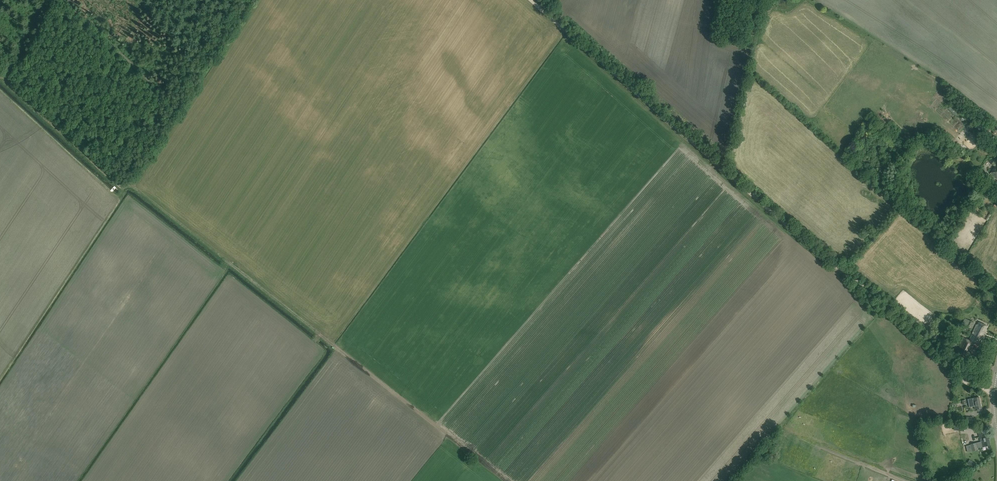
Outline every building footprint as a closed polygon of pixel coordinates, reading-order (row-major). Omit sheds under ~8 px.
[(983,131),(984,136),(988,137),(992,134),(991,129),(986,128),(983,131)] [(975,323),(968,320),(966,325),(972,329),(975,323)] [(959,351),(957,355),(965,359),(966,355),(970,357),(972,353),(968,351),(973,342),(980,345),(985,335),(984,335),(986,332),(985,332),(988,326),(979,322),(978,325),(977,324),(969,340),(964,337),(958,350),(959,351)] [(975,409),(978,409),(978,411),(982,410),(981,408),(982,408),(979,397),(973,398),(972,398),(968,399),(970,407),(974,406),(975,409)] [(971,444),(973,451),(979,449),(978,447),(982,446),(982,447),(991,445),(987,429),(978,431),(981,442),(971,444)]
